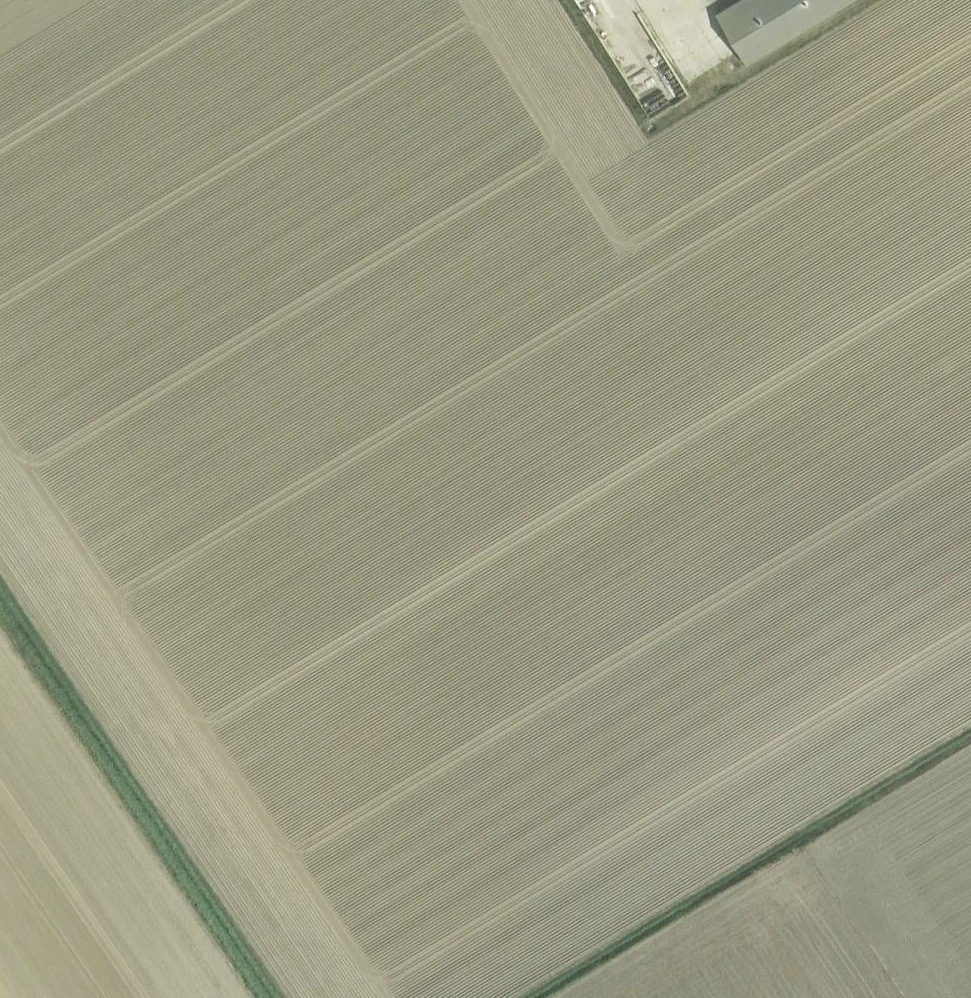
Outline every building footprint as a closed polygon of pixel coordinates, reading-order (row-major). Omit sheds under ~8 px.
[(599,14),(617,8),(615,0),(595,0),(599,14)] [(716,13),(747,65),(854,0),(738,0),(716,13)]
